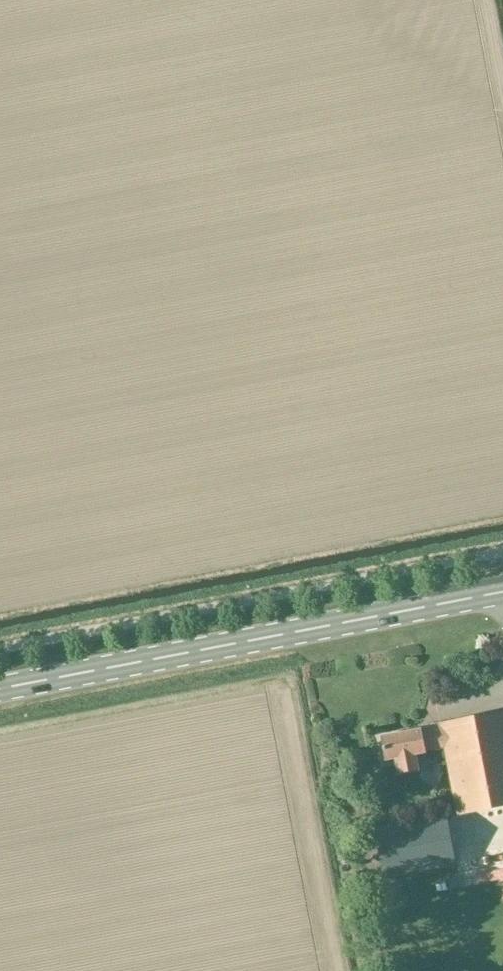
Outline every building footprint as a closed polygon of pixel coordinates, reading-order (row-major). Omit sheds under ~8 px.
[(445,748),(457,815),(502,806),(502,712),(441,724),(445,748)] [(428,728),(382,737),(386,760),(396,758),(399,773),(419,770),(416,755),(426,753),(426,752),(445,748),(441,724),(436,725),(436,724),(428,726),(428,728)] [(382,878),(455,864),(446,817),(376,830),(382,878)] [(479,876),(502,871),(502,860),(477,865),(479,876)]
